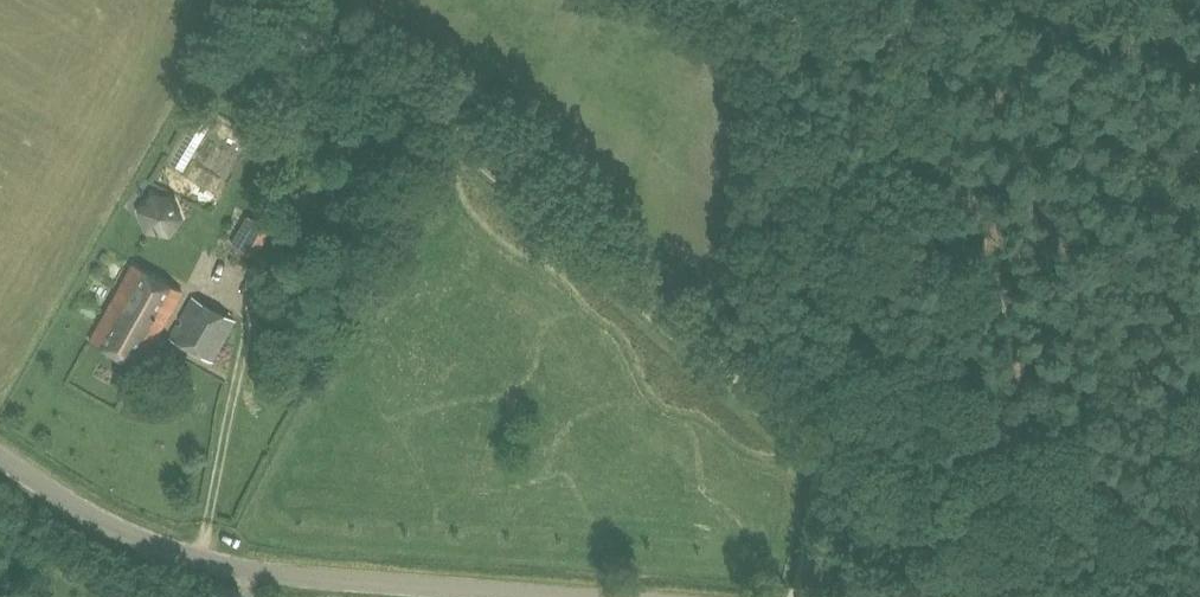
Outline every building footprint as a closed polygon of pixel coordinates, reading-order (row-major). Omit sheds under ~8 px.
[(180,218),(172,199),(152,196),(139,211),(146,231),(167,234),(180,218)] [(232,245),(252,258),(270,229),(249,217),(232,245)] [(139,369),(182,292),(132,265),(89,341),(139,369)] [(234,320),(191,297),(169,338),(212,362),(234,320)]
